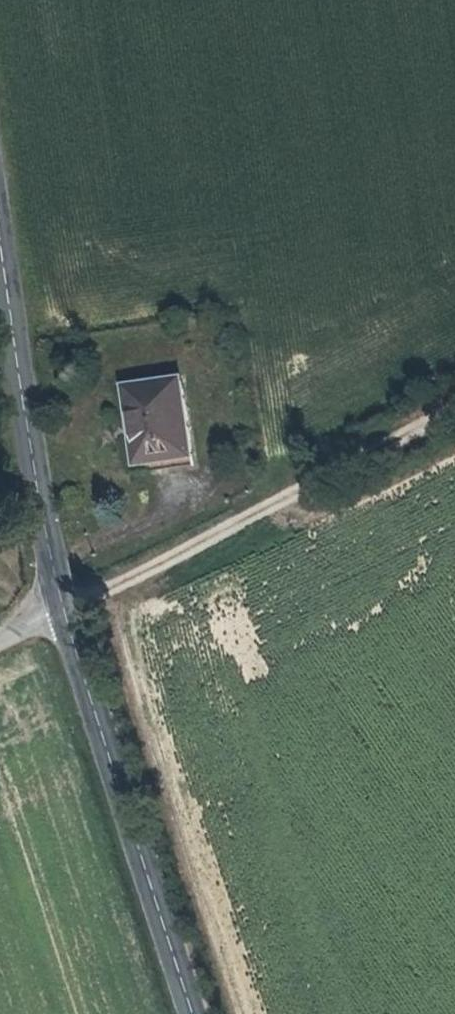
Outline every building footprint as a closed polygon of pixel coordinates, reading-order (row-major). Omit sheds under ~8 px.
[(140,428),(145,461),(192,455),(181,380),(126,389),(133,429),(140,428)] [(192,455),(145,461),(147,473),(194,466),(192,455)]
